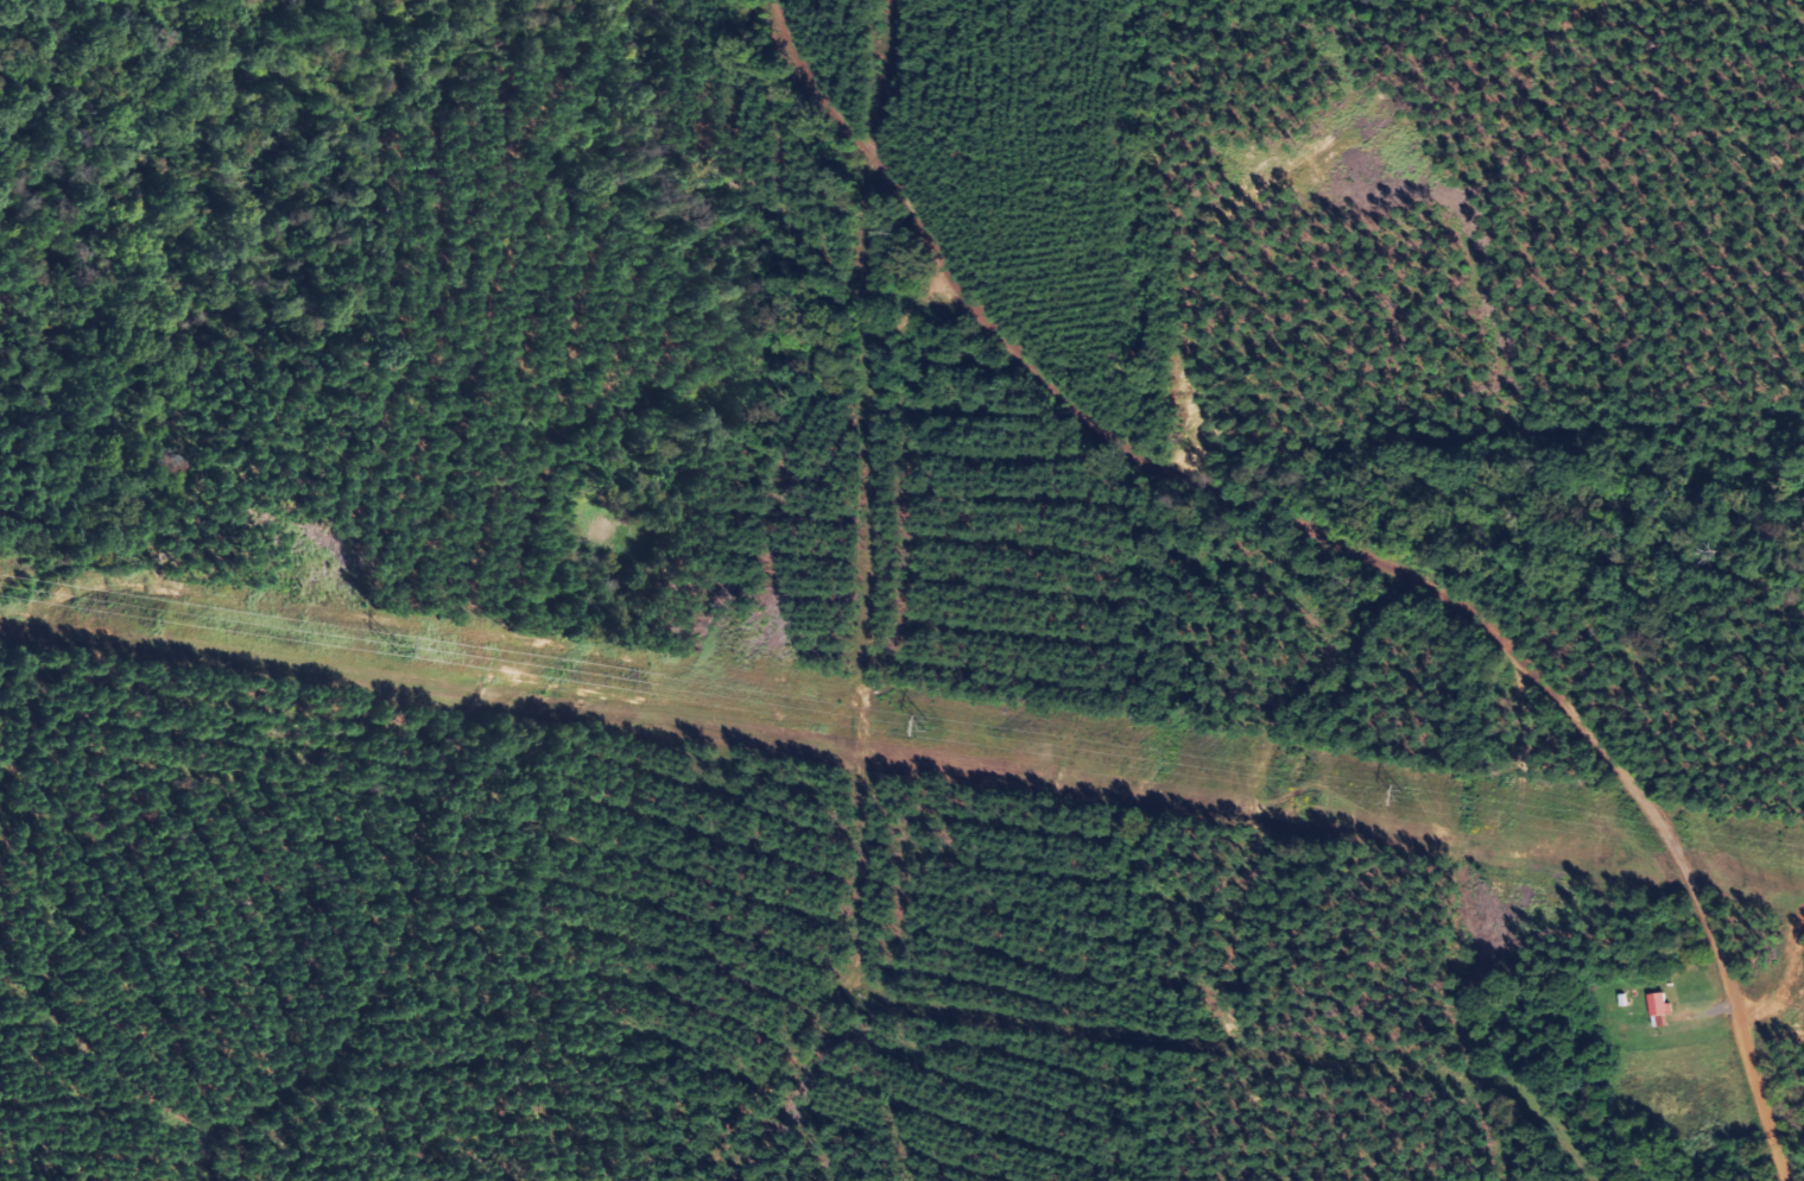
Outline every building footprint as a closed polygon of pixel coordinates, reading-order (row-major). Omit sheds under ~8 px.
[(1648,996),(1651,1018),(1671,1015),(1667,993),(1648,996)]
